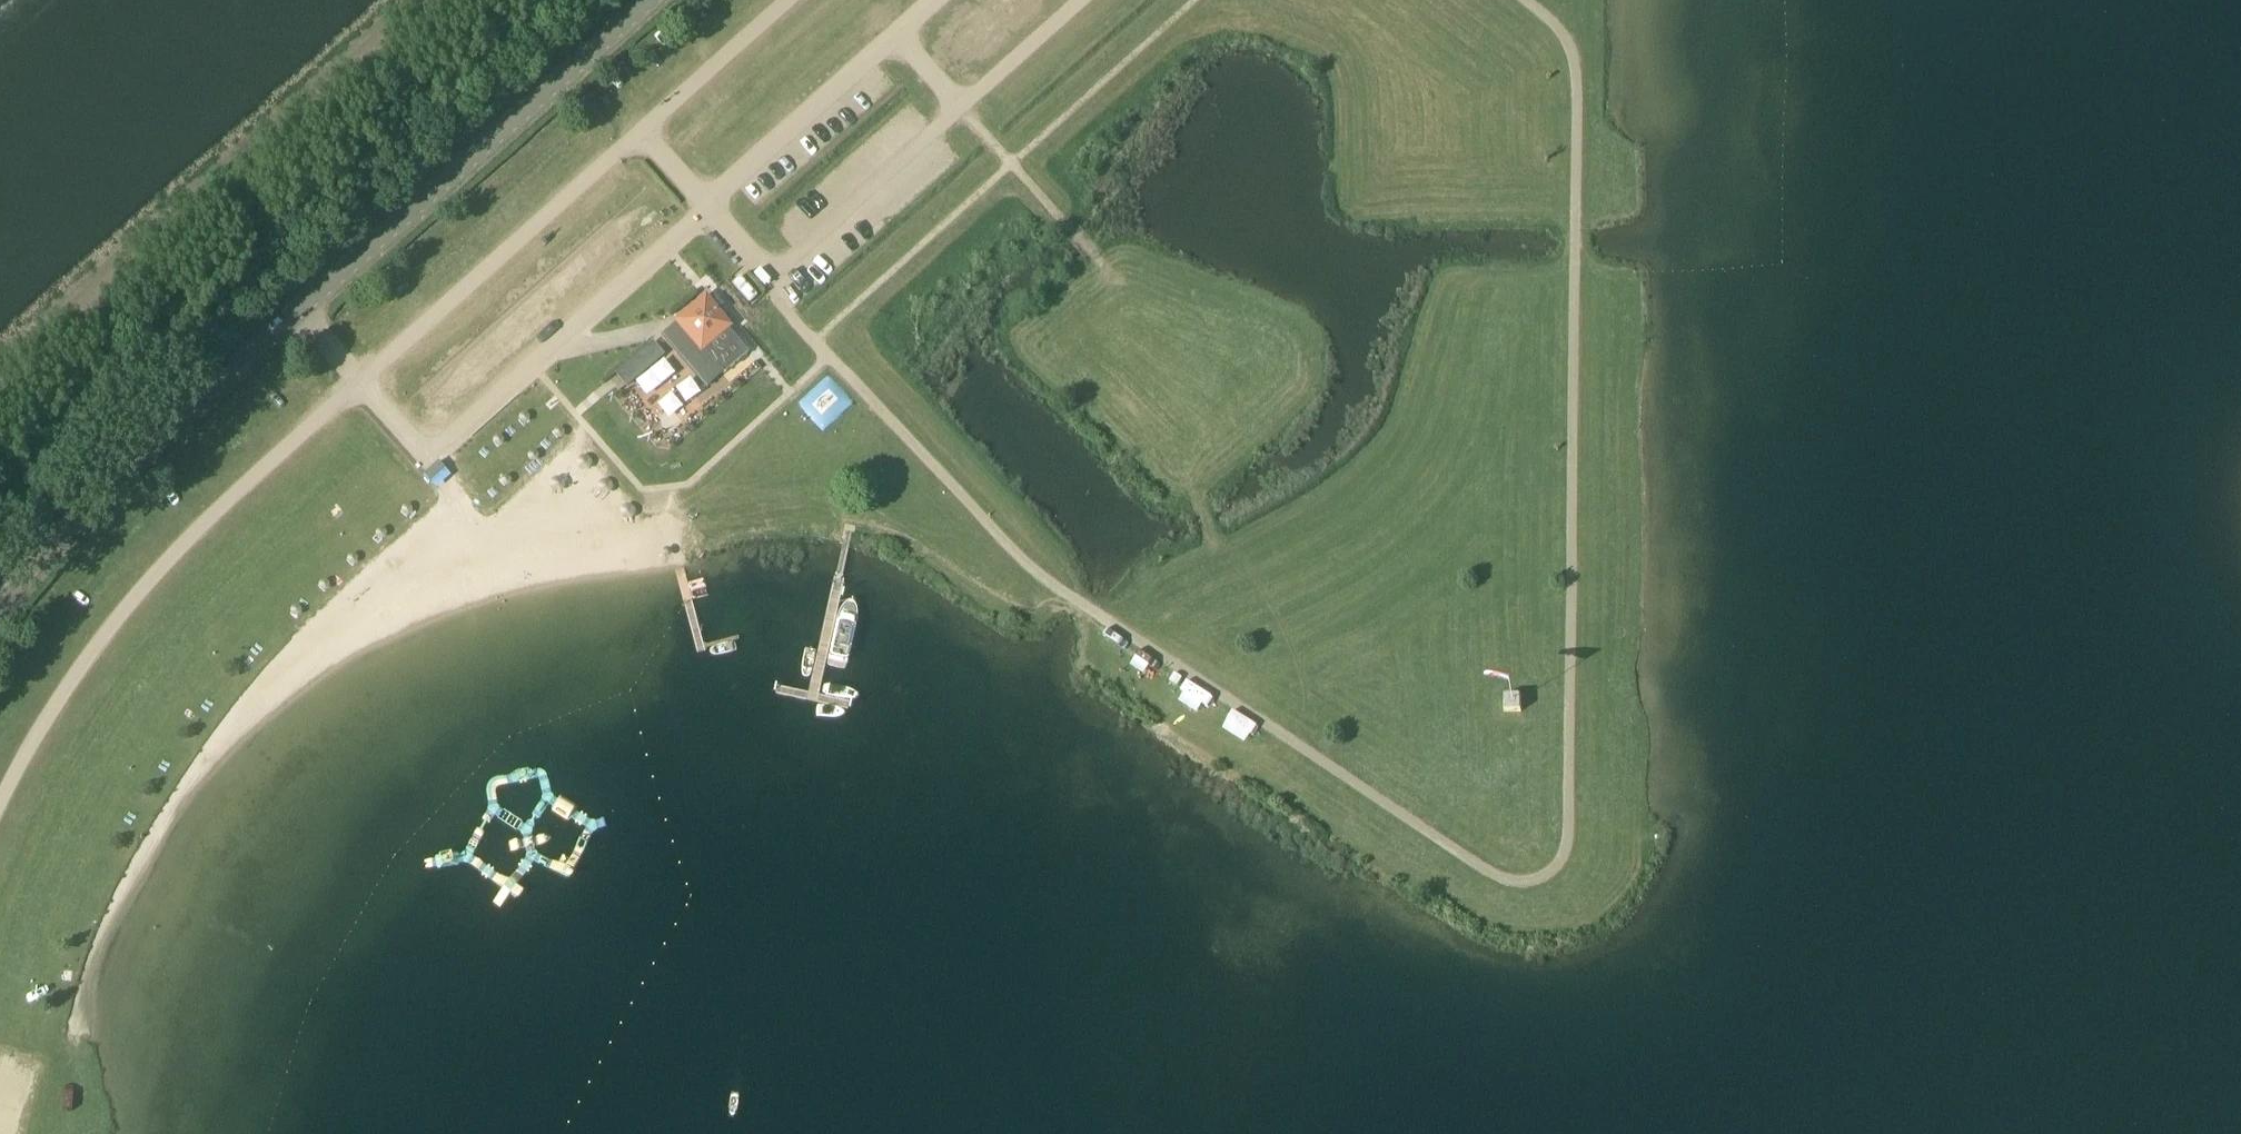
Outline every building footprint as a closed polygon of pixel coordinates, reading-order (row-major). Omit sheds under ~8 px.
[(706,299),(678,322),(701,349),(728,326),(706,299)]
